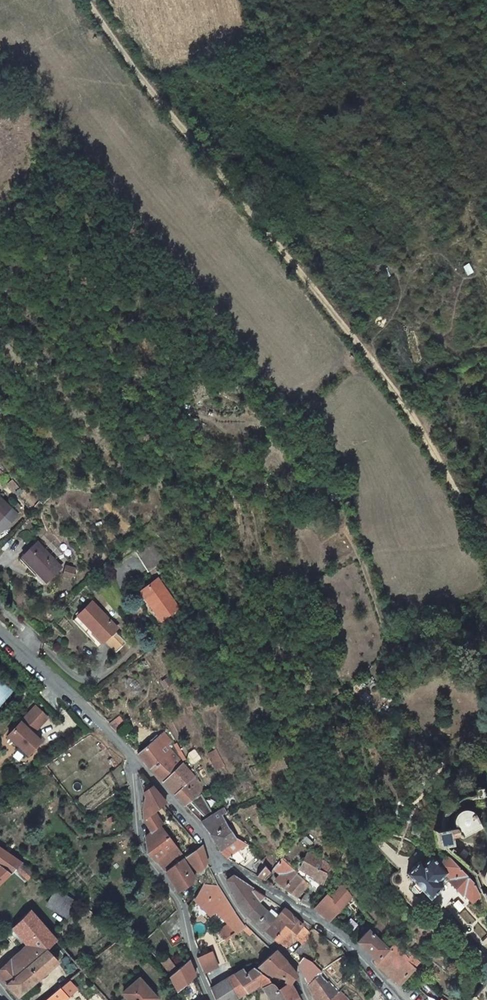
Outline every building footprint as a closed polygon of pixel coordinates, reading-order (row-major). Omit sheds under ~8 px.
[(0,498),(0,519),(10,508),(0,498)] [(152,539),(135,550),(140,560),(153,552),(160,564),(165,561),(152,539)] [(61,567),(37,542),(22,557),(46,582),(61,567)] [(153,552),(140,560),(148,572),(160,564),(153,552)] [(76,569),(66,566),(63,576),(73,579),(76,569)] [(179,608),(158,579),(146,587),(155,601),(150,604),(161,620),(179,608)] [(155,601),(146,587),(140,591),(150,604),(155,601)] [(117,628),(92,602),(76,618),(91,634),(100,644),(105,640),(111,634),(117,628)] [(91,634),(76,618),(73,620),(88,637),(91,634)] [(111,634),(105,640),(117,652),(127,643),(117,633),(113,636),(111,634)] [(165,688),(172,684),(168,677),(161,682),(165,688)] [(8,692),(0,685),(0,702),(8,692)] [(36,707),(34,708),(46,719),(48,717),(36,707)] [(34,708),(8,735),(28,755),(41,741),(33,733),(46,719),(34,708)] [(117,731),(126,723),(120,715),(109,723),(117,731)] [(182,763),(183,762),(168,745),(160,735),(138,753),(150,768),(163,781),(182,763)] [(215,750),(209,754),(216,768),(223,765),(215,750)] [(174,794),(195,777),(189,770),(182,763),(163,781),(174,794)] [(189,801),(201,792),(204,790),(195,777),(174,794),(185,805),(189,801)] [(153,787),(144,793),(149,805),(143,808),(143,809),(144,819),(154,812),(166,803),(153,787)] [(471,795),(469,795),(469,798),(474,797),(477,797),(482,796),(481,787),(473,788),(474,794),(471,795)] [(201,792),(189,801),(206,818),(213,814),(201,792)] [(234,796),(225,801),(229,810),(239,805),(234,796)] [(264,880),(271,873),(270,872),(262,862),(250,847),(248,843),(247,844),(241,840),(238,839),(236,838),(236,837),(234,837),(226,826),(221,814),(226,812),(223,808),(213,814),(206,818),(200,822),(210,835),(220,850),(229,859),(230,860),(256,875),(256,876),(264,880)] [(452,821),(454,826),(458,834),(459,836),(479,826),(475,817),(473,813),(471,811),(465,809),(460,809),(457,811),(454,814),(453,817),(452,821)] [(154,812),(144,819),(152,832),(145,837),(147,853),(155,862),(157,861),(165,871),(183,859),(185,857),(160,826),(162,824),(154,812)] [(433,830),(435,846),(452,844),(450,836),(458,834),(454,826),(453,826),(447,828),(441,829),(433,830)] [(199,875),(208,862),(202,845),(185,857),(198,873),(198,874),(198,875),(199,875)] [(23,864),(0,848),(0,885),(16,870),(22,864),(23,864)] [(300,869),(315,878),(323,860),(308,853),(300,869)] [(465,874),(450,858),(446,855),(433,854),(432,856),(423,865),(420,861),(406,873),(415,883),(412,885),(413,886),(412,887),(411,890),(413,892),(416,892),(417,891),(418,892),(421,889),(429,898),(443,886),(438,880),(446,873),(451,879),(463,893),(464,893),(473,901),(480,895),(473,882),(469,878),(472,876),(468,871),(465,874)] [(267,855),(262,862),(270,872),(274,868),(276,864),(267,855)] [(195,877),(183,859),(165,871),(178,892),(192,883),(195,877)] [(284,889),(298,874),(281,859),(276,864),(274,868),(283,875),(276,883),(284,889)] [(309,887),(318,894),(324,884),(328,873),(333,867),(323,860),(315,878),(314,879),(313,882),(309,887)] [(33,874),(22,864),(16,870),(28,880),(33,874)] [(309,883),(298,874),(284,889),(296,898),(303,890),(309,883)] [(254,889),(233,875),(227,880),(238,902),(251,892),(251,891),(254,889)] [(245,927),(235,913),(228,901),(218,885),(204,884),(197,896),(195,900),(210,916),(215,911),(229,925),(220,931),(225,939),(245,927)] [(353,898),(342,886),(330,898),(326,894),(314,908),(329,920),(340,908),(340,907),(347,900),(350,904),(350,905),(357,913),(362,909),(353,898)] [(319,895),(318,894),(309,887),(300,902),(312,907),(319,895)] [(82,903),(58,889),(47,906),(67,917),(82,903)] [(265,896),(254,889),(251,891),(251,892),(238,902),(244,909),(247,913),(258,903),(265,896)] [(460,900),(454,905),(461,911),(466,906),(460,900)] [(264,909),(258,903),(247,913),(255,921),(264,931),(275,918),(271,915),(268,912),(264,909)] [(287,910),(284,908),(278,915),(287,923),(286,924),(296,932),(303,925),(287,910)] [(37,957),(47,949),(57,940),(50,933),(40,921),(30,910),(12,928),(23,941),(29,947),(37,957)] [(278,915),(275,918),(264,931),(274,939),(284,946),(296,932),(286,924),(287,923),(278,915)] [(303,925),(296,932),(302,936),(299,940),(303,944),(308,939),(309,938),(310,933),(303,925)] [(376,960),(389,949),(369,930),(357,942),(367,951),(375,960),(376,960)] [(296,932),(284,946),(287,948),(288,947),(297,937),(299,940),(302,936),(296,932)] [(308,939),(303,944),(295,952),(303,955),(305,955),(313,960),(314,961),(316,958),(308,939)] [(413,971),(415,968),(421,961),(412,953),(409,956),(395,943),(389,949),(376,960),(375,960),(374,961),(375,962),(375,963),(376,963),(390,977),(391,976),(393,974),(399,979),(403,982),(404,980),(413,971)] [(20,971),(37,957),(29,947),(12,961),(20,971)] [(18,996),(58,961),(47,949),(37,957),(20,971),(5,984),(18,996)] [(272,975),(286,961),(276,950),(273,952),(258,966),(264,970),(272,975)] [(212,951),(197,958),(200,966),(204,972),(218,966),(212,951)] [(177,969),(168,957),(161,963),(171,974),(177,969)] [(308,983),(320,975),(322,973),(317,968),(313,963),(304,958),(299,963),(308,983)] [(191,965),(189,960),(178,970),(174,973),(171,975),(179,990),(195,976),(191,965)] [(20,971),(12,961),(0,973),(0,978),(5,984),(20,971)] [(297,975),(286,961),(272,975),(277,975),(292,980),(297,975)] [(256,986),(260,983),(262,987),(278,979),(268,977),(265,976),(261,973),(254,968),(247,974),(243,968),(221,982),(211,989),(216,999),(233,999),(256,986)] [(339,991),(329,980),(326,982),(320,975),(308,983),(307,984),(314,999),(328,999),(339,991)] [(139,978),(123,993),(129,999),(151,999),(155,996),(139,978)] [(262,987),(263,989),(264,990),(268,995),(272,999),(299,999),(290,984),(291,983),(285,980),(285,981),(278,979),(262,987)] [(61,988),(68,997),(77,989),(70,981),(61,988)] [(61,988),(60,987),(45,999),(65,999),(68,997),(61,988)] [(339,991),(328,999),(348,999),(339,991)]
